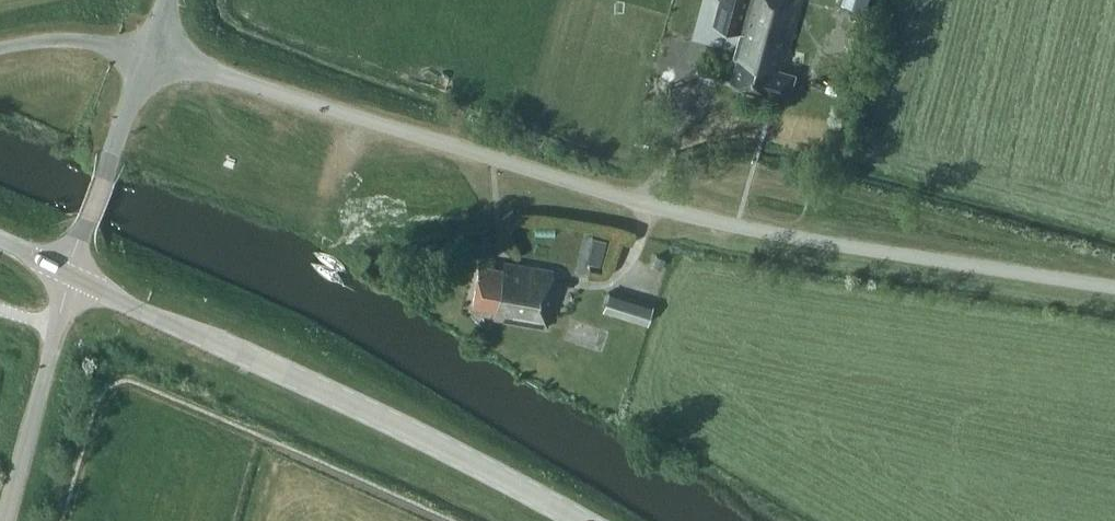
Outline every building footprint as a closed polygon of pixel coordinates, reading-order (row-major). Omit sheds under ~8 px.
[(752,0),(722,0),(715,25),(743,33),(752,0)] [(743,33),(735,59),(739,60),(733,83),(789,99),(796,76),(784,72),(805,0),(752,0),(743,33)] [(843,5),(864,12),(868,0),(845,0),(843,5)] [(599,263),(606,238),(592,235),(585,259),(599,263)] [(653,263),(661,266),(664,258),(656,255),(653,263)] [(495,308),(494,317),(546,326),(553,288),(549,287),(553,269),(505,260),(503,268),(478,263),(471,303),(495,308)] [(605,308),(649,321),(654,306),(610,292),(605,308)]
